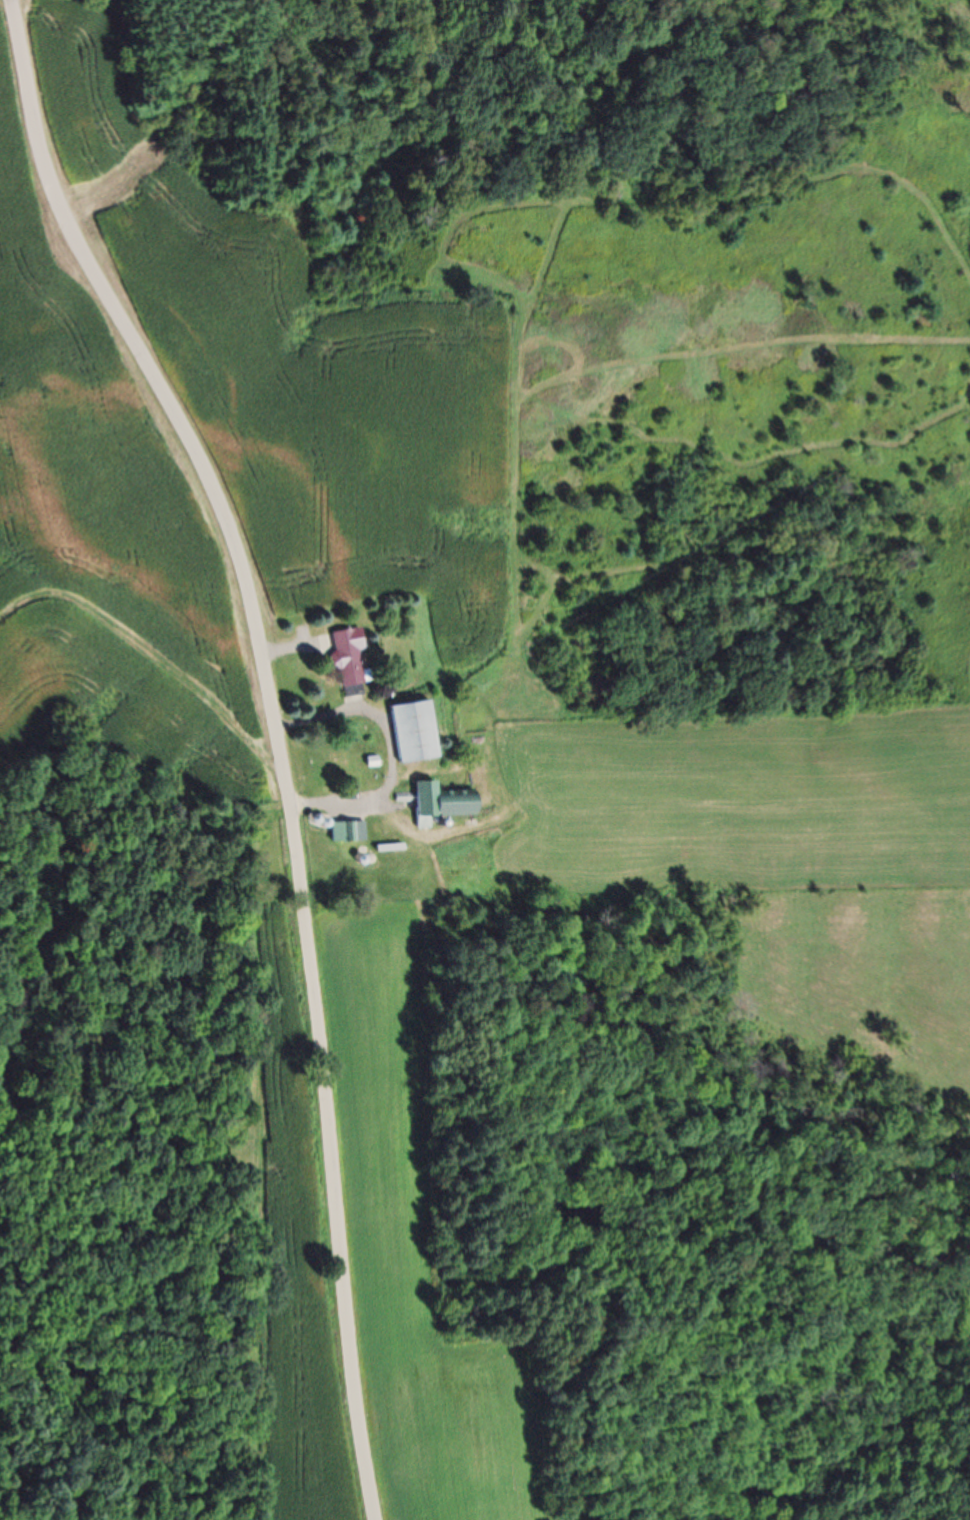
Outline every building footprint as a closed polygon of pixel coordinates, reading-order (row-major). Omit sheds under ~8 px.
[(342,632),(346,653),(344,653),(350,688),(377,683),(371,649),(377,648),(373,627),(342,632)] [(450,758),(443,700),(400,705),(407,763),(450,758)] [(426,781),(428,827),(442,827),(441,816),(495,814),(494,789),(451,791),(450,780),(426,781)] [(376,842),(376,821),(341,821),(341,842),(376,842)]
